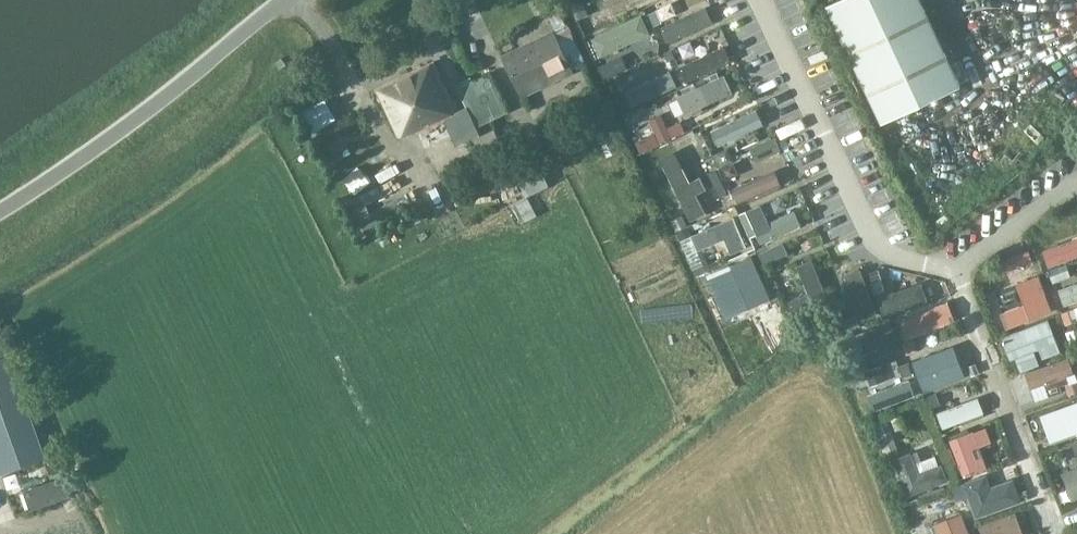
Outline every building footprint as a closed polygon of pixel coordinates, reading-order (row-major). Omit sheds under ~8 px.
[(614,15),(647,0),(607,0),(614,15)] [(920,0),(836,0),(825,5),(880,122),(960,85),(959,84),(969,79),(960,60),(950,64),(920,0)] [(660,26),(667,41),(713,20),(706,5),(660,26)] [(556,10),(547,14),(555,30),(565,26),(557,9),(556,10)] [(590,38),(597,54),(643,32),(636,17),(590,38)] [(553,32),(502,56),(522,97),(572,72),(553,32)] [(677,66),(684,81),(731,60),(724,45),(677,66)] [(457,113),(432,63),(376,89),(399,136),(413,130),(414,133),(435,124),(438,131),(447,127),(456,145),(479,136),(466,109),(457,113)] [(623,91),(630,106),(676,85),(669,70),(623,91)] [(677,95),(684,110),(730,89),(723,74),(677,95)] [(709,130),(716,145),(763,124),(756,108),(709,130)] [(328,138),(318,143),(323,152),(332,147),(328,138)] [(531,150),(509,160),(511,163),(519,180),(540,170),(531,150)] [(660,159),(689,220),(705,212),(677,151),(660,159)] [(511,163),(487,174),(496,192),(519,181),(519,180),(511,163)] [(731,187),(738,202),(780,184),(773,169),(731,187)] [(365,206),(349,214),(362,239),(415,211),(406,194),(369,213),(365,206)] [(745,210),(759,242),(800,223),(794,209),(768,221),(760,203),(745,210)] [(723,237),(730,252),(745,246),(732,216),(690,234),(697,249),(723,237)] [(1047,263),(1076,252),(1076,234),(1041,248),(1047,263)] [(724,266),(744,309),(770,297),(750,254),(724,266)] [(786,301),(794,320),(830,305),(810,258),(796,264),(808,292),(786,301)] [(998,312),(1004,328),(1050,311),(1036,274),(1014,282),(1022,303),(998,312)] [(1064,305),(1076,300),(1076,282),(1058,289),(1064,305)] [(877,298),(883,314),(926,299),(920,283),(877,298)] [(899,320),(905,336),(951,319),(945,303),(899,320)] [(848,335),(858,362),(898,348),(888,321),(848,335)] [(41,458),(0,336),(0,473),(41,458)] [(913,362),(923,390),(963,375),(953,348),(913,362)] [(866,394),(872,410),(914,395),(908,379),(866,394)] [(935,411),(940,427),(982,411),(976,396),(935,411)] [(948,440),(963,476),(986,467),(978,446),(993,440),(987,425),(948,440)] [(891,456),(905,494),(947,478),(941,464),(919,472),(910,449),(891,456)] [(55,455),(43,459),(48,473),(60,469),(55,455)] [(963,482),(976,516),(1020,499),(1012,479),(989,487),(984,474),(963,482)] [(68,495),(62,476),(21,491),(28,511),(68,495)] [(937,533),(970,533),(961,512),(933,523),(937,533)] [(982,533),(1022,533),(1014,512),(979,525),(982,533)]
